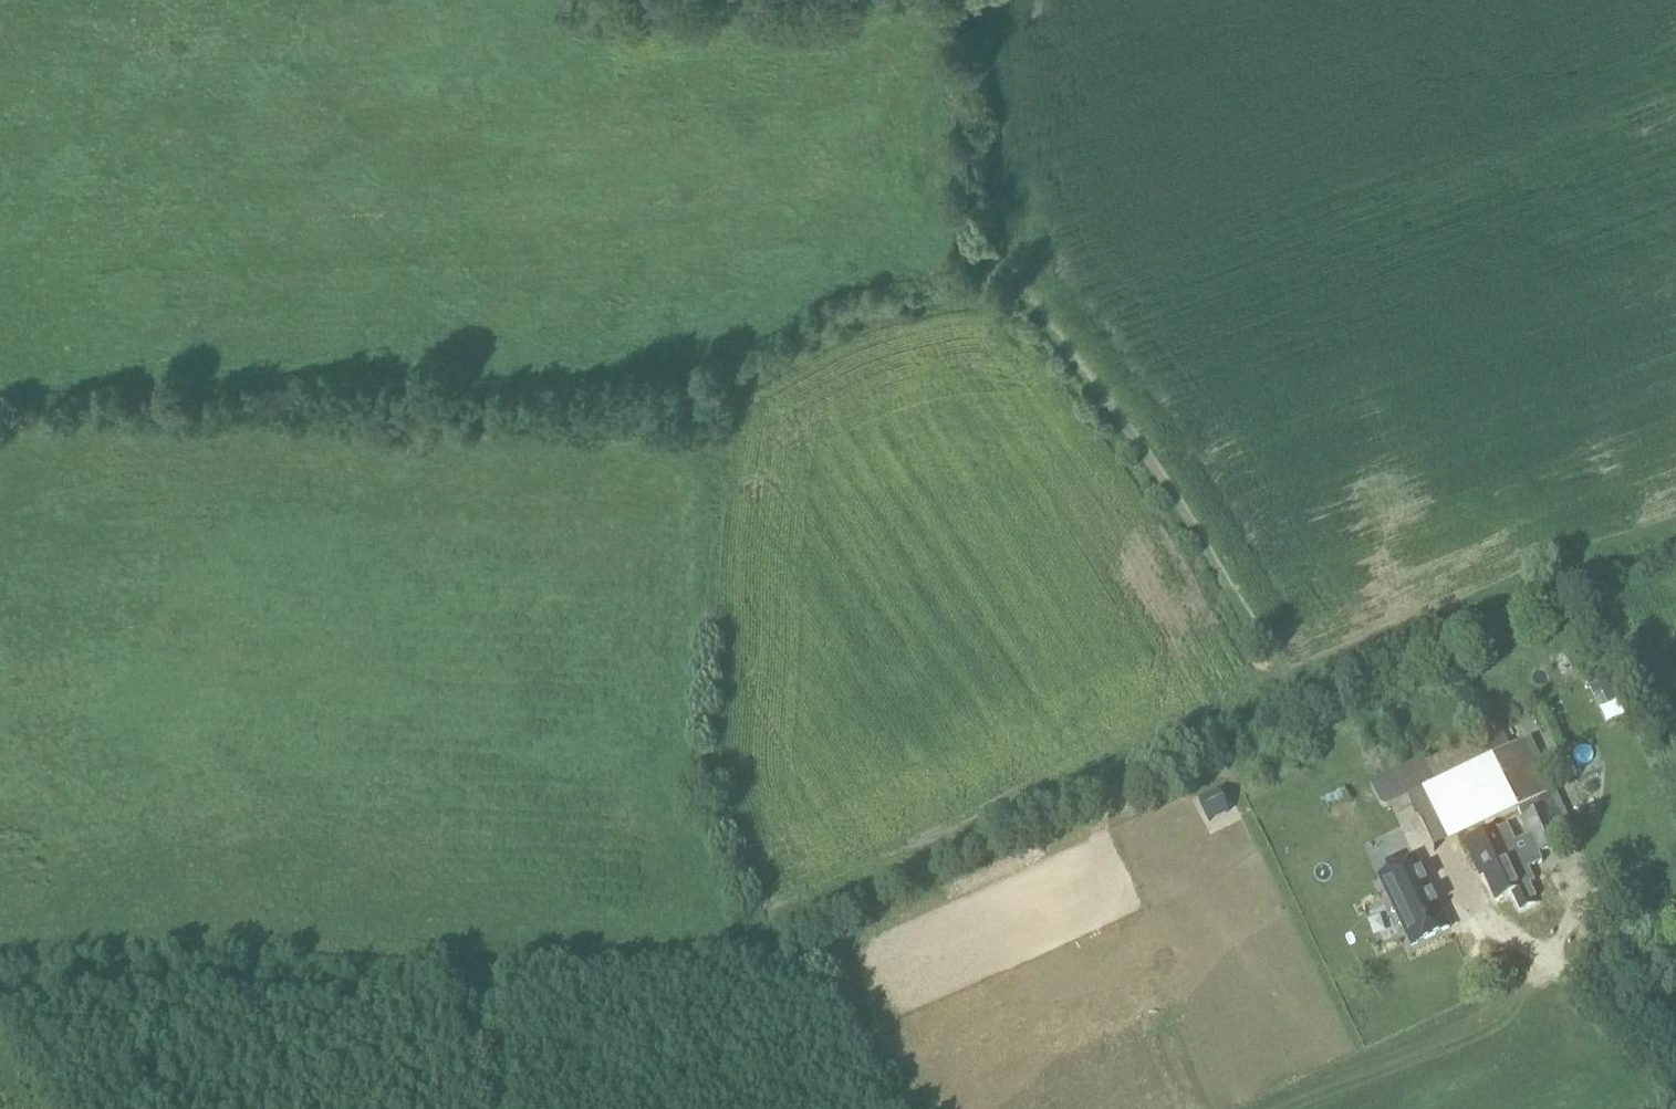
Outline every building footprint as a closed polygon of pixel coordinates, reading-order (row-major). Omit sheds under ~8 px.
[(1512,718),(1525,715),(1521,699),(1508,702),(1512,718)] [(1434,851),(1508,815),(1516,811),(1491,756),(1482,736),(1424,763),(1421,758),(1369,783),(1380,805),(1389,807),(1409,797),(1434,851)] [(1519,744),(1491,756),(1516,811),(1508,815),(1520,843),(1507,849),(1517,873),(1533,866),(1531,863),(1539,860),(1536,854),(1560,845),(1550,821),(1560,817),(1551,794),(1541,798),(1519,744)] [(1347,800),(1330,805),(1333,816),(1351,810),(1347,800)] [(1534,905),(1525,882),(1521,884),(1517,873),(1507,849),(1500,832),(1467,845),(1480,876),(1484,875),(1495,901),(1514,894),(1521,910),(1534,905)] [(1450,929),(1420,866),(1382,884),(1412,947),(1450,929)] [(1188,1006),(1194,1019),(1211,1011),(1205,999),(1188,1006)]
